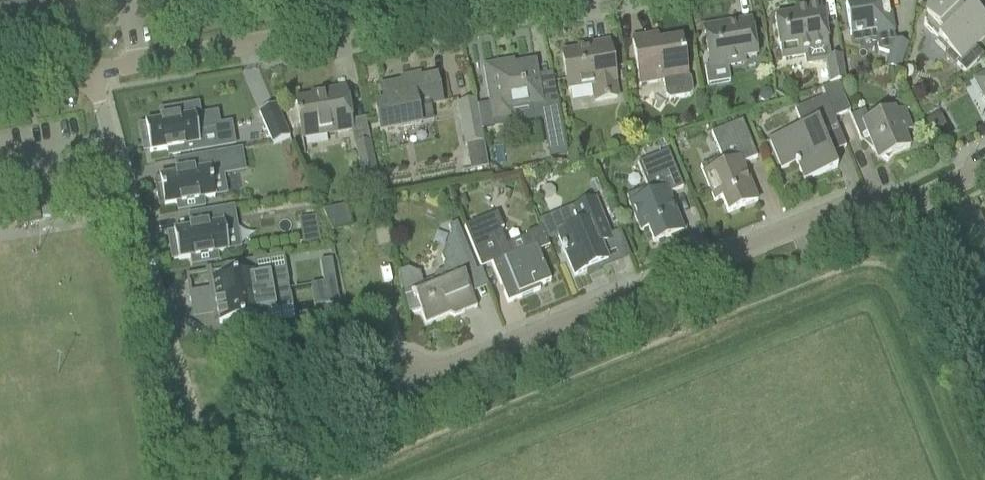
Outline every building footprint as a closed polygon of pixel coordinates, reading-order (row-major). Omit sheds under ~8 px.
[(53,9),(51,0),(0,0),(0,37),(49,29),(46,10),(53,9)] [(845,4),(848,24),(850,36),(874,32),(876,45),(877,52),(887,55),(883,69),(898,73),(901,64),(907,45),(894,41),(888,0),(870,0),(845,4)] [(923,26),(936,39),(936,44),(944,52),(947,49),(959,62),(955,65),(964,74),(979,60),(970,51),(984,37),(984,20),(971,5),(969,7),(963,2),(958,7),(951,0),(928,0),(923,26)] [(828,49),(824,24),(820,4),(802,7),(803,13),(774,18),(781,56),(803,53),(806,66),(826,63),(829,84),(845,81),(842,55),(829,57),(828,49)] [(756,61),(753,40),(750,20),(703,28),(710,72),(747,66),(747,63),(756,61)] [(680,38),(658,42),(656,35),(632,39),(640,86),(662,82),(665,97),(668,100),(689,97),(692,93),(692,82),(687,77),(680,38)] [(617,99),(611,63),(608,43),(586,47),(577,48),(578,52),(562,55),(568,94),(591,91),(593,103),(617,99)] [(535,62),(514,66),(513,62),(483,67),(492,124),(513,120),(512,111),(542,106),(535,62)] [(975,81),(984,101),(984,76),(975,81)] [(436,77),(418,80),(417,77),(401,80),(402,84),(380,89),(383,106),(374,108),(380,134),(421,125),(419,119),(431,116),(429,105),(441,103),(436,77)] [(837,84),(821,89),(825,97),(829,107),(833,118),(848,112),(837,84)] [(762,89),(759,96),(760,101),(765,104),(770,102),(774,96),(773,91),(767,88),(762,89)] [(352,131),(348,109),(345,89),(323,93),(323,97),(295,102),(301,139),(352,131)] [(836,126),(829,107),(825,97),(794,110),(801,127),(768,141),(780,171),(796,164),(804,182),(837,169),(821,132),(836,126)] [(465,146),(483,142),(475,100),(457,103),(465,146)] [(145,125),(139,126),(142,145),(148,144),(149,152),(166,150),(166,151),(167,151),(168,157),(234,146),(230,124),(201,129),(199,115),(197,105),(176,108),(177,117),(161,120),(161,121),(144,124),(145,125)] [(289,138),(275,105),(258,112),(272,145),(289,138)] [(912,130),(904,112),(902,107),(886,113),(878,111),(872,119),(867,121),(864,112),(850,117),(860,141),(873,151),(877,162),(909,149),(903,134),(912,130)] [(559,118),(544,120),(549,152),(564,149),(559,118)] [(757,158),(749,140),(742,122),(711,134),(721,159),(700,167),(714,202),(721,199),(727,213),(757,201),(742,164),(757,158)] [(369,202),(382,199),(369,141),(354,144),(363,188),(366,188),(369,202)] [(202,200),(214,198),(210,177),(244,172),(240,150),(190,159),(191,161),(192,160),(194,171),(175,174),(175,175),(159,178),(160,186),(154,187),(158,207),(176,204),(178,212),(203,208),(202,200)] [(682,188),(675,170),(667,152),(637,164),(647,189),(627,197),(630,205),(628,206),(639,234),(648,231),(653,244),(683,231),(668,194),(682,188)] [(571,210),(553,217),(560,235),(557,236),(574,276),(586,271),(588,275),(599,271),(597,267),(607,262),(600,245),(611,241),(594,200),(571,209),(571,210)] [(327,210),(332,231),(333,231),(332,229),(344,227),(343,223),(350,222),(347,207),(349,206),(349,205),(327,210)] [(174,240),(168,241),(171,260),(177,259),(178,260),(190,258),(191,266),(217,262),(216,254),(228,252),(224,231),(236,229),(232,208),(204,213),(205,215),(206,215),(207,225),(189,228),(189,229),(173,232),(174,240)] [(38,210),(14,214),(16,224),(40,220),(38,210)] [(979,213),(968,218),(973,230),(984,226),(979,213)] [(497,214),(464,227),(472,247),(479,265),(490,261),(500,285),(503,284),(506,291),(503,293),(507,303),(539,290),(538,286),(550,282),(537,248),(547,244),(541,229),(525,236),(526,237),(529,247),(508,255),(505,246),(499,230),(503,228),(497,214)] [(424,286),(402,295),(406,314),(420,311),(425,324),(448,314),(454,317),(476,308),(471,295),(464,278),(476,273),(469,255),(456,223),(447,227),(450,235),(440,260),(447,284),(426,291),(424,286)] [(984,246),(984,228),(984,226),(973,230),(979,248),(984,246)] [(318,231),(302,234),(304,246),(320,244),(318,231)] [(224,270),(205,273),(207,281),(211,303),(288,289),(287,284),(285,271),(284,272),(259,276),(257,262),(257,260),(223,266),(224,270)] [(335,281),(331,260),(319,262),(323,283),(335,281)] [(323,283),(320,284),(323,306),(339,303),(335,281),(323,283)] [(288,289),(211,303),(213,316),(214,320),(218,319),(219,324),(233,322),(235,333),(270,327),(270,326),(269,326),(267,312),(291,308),(289,295),(288,289)]
